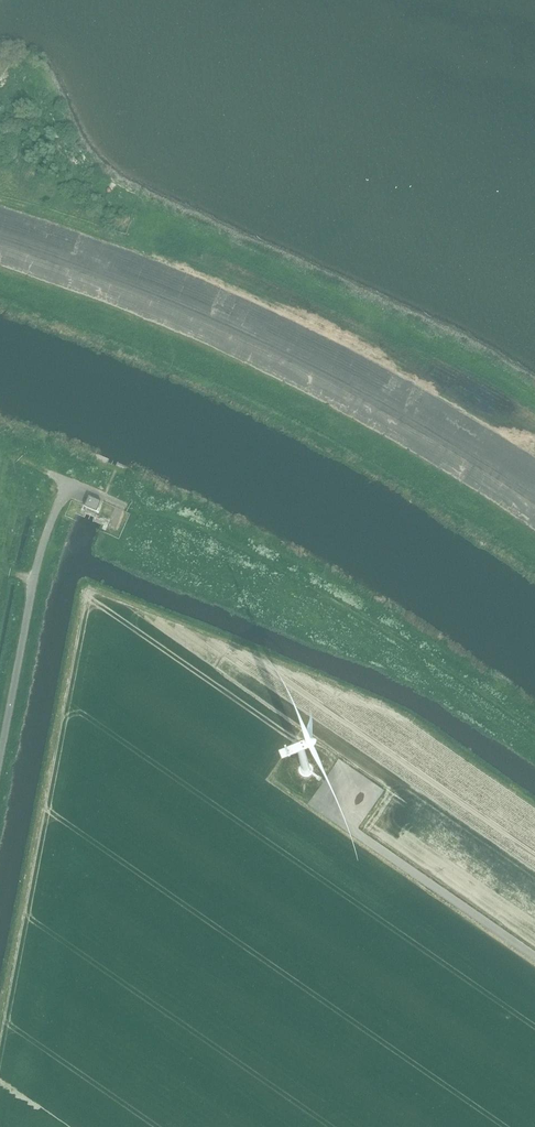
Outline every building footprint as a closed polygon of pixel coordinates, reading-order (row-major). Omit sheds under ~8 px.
[(85,506),(97,512),(101,501),(89,496),(85,506)] [(305,774),(308,774),(310,773),(312,771),(311,768),(309,765),(306,765),(304,766),(302,769),(303,772),(305,774)]
